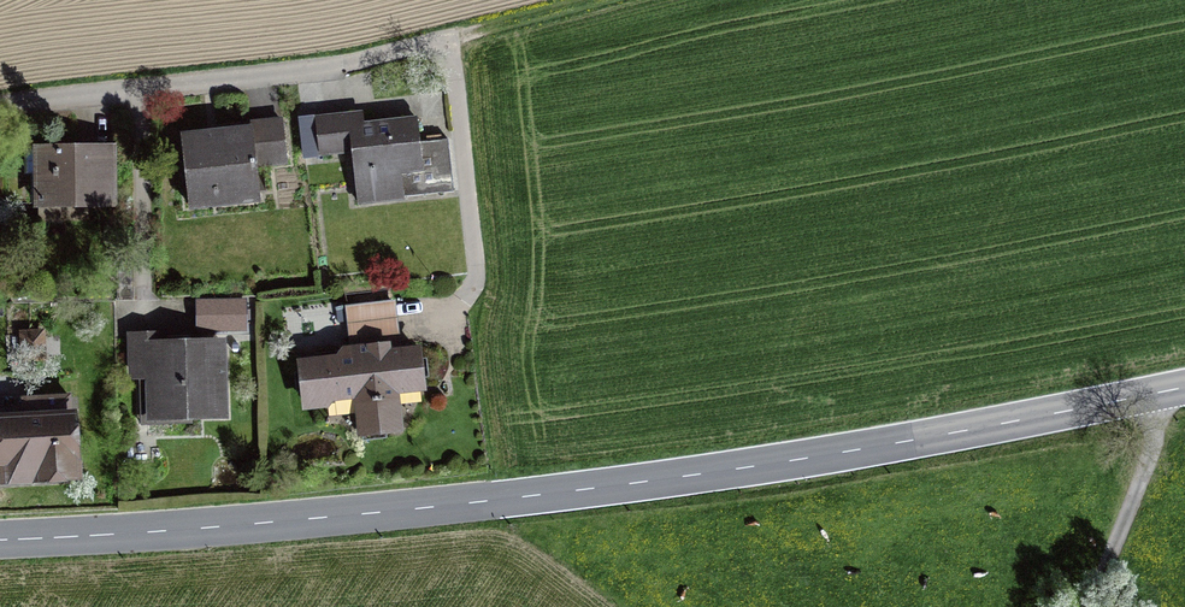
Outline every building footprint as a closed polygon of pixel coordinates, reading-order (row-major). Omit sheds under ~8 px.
[(424,182),(418,124),(365,130),(363,119),(316,124),(320,160),(353,156),(359,211),(403,206),(401,185),(424,182)] [(258,213),(255,176),(287,173),(282,130),(174,141),(182,221),(258,213)] [(115,155),(31,154),(31,217),(115,217),(115,155)] [(201,294),(200,329),(250,330),(251,295),(201,294)] [(347,299),(349,334),(400,331),(398,297),(347,299)] [(42,331),(22,333),(25,357),(45,355),(42,331)] [(127,337),(127,384),(146,384),(146,425),(228,425),(227,344),(168,345),(168,337),(127,337)] [(336,365),(294,370),(299,419),(353,415),(357,446),(402,442),(398,402),(425,400),(419,353),(389,357),(389,351),(343,354),(336,365)] [(21,403),(22,418),(0,420),(0,490),(77,486),(73,416),(72,401),(21,403)]
